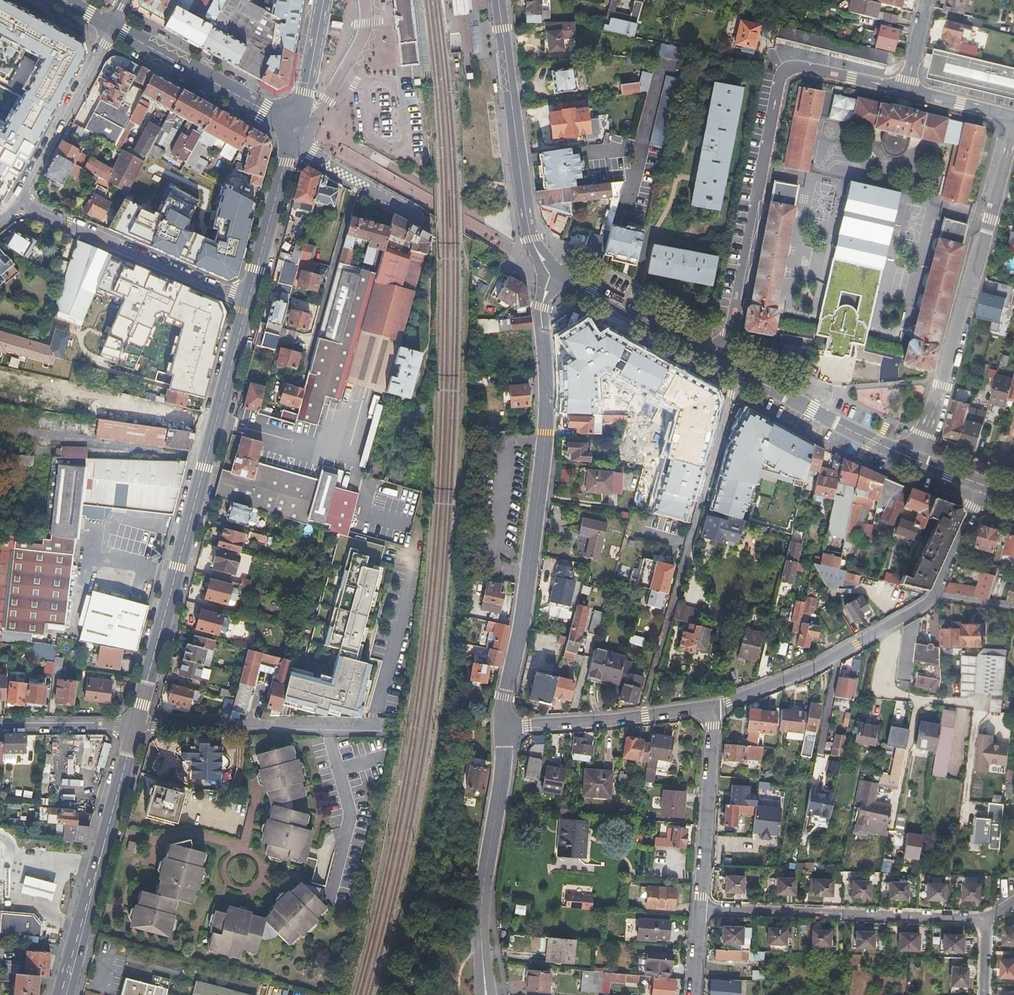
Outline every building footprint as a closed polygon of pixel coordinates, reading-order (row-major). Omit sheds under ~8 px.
[(89,47),(4,0),(0,0),(0,73),(6,76),(22,47),(41,58),(33,71),(20,64),(10,83),(22,90),(20,95),(17,94),(12,104),(37,118),(42,109),(51,114),(89,47)] [(139,3),(139,6),(167,22),(169,18),(179,0),(138,0),(139,3)] [(204,1),(207,2),(204,8),(209,10),(207,13),(201,10),(197,18),(186,11),(187,9),(189,10),(195,0),(179,0),(169,18),(167,22),(164,27),(172,32),(179,36),(181,37),(200,47),(226,0),(204,0),(204,1)] [(248,44),(263,16),(265,12),(248,2),(243,0),(226,0),(200,47),(220,58),(227,62),(236,67),(248,44)] [(248,2),(265,12),(268,0),(249,0),(248,2)] [(293,52),(295,42),(299,19),(302,0),(273,0),(271,15),(278,20),(284,20),(284,25),(279,25),(284,50),(293,52)] [(395,5),(396,19),(399,42),(402,66),(411,65),(418,64),(416,40),(414,27),(413,16),(413,14),(413,13),(412,3),(411,0),(394,0),(395,5)] [(453,17),(464,16),(471,16),(470,0),(452,0),(453,17)] [(540,23),(540,17),(539,0),(526,0),(526,23),(540,23)] [(604,30),(634,37),(644,3),(635,1),(630,16),(615,12),(618,0),(611,0),(604,30)] [(852,14),(876,20),(880,4),(865,0),(855,0),(852,14)] [(882,4),(900,8),(902,0),(883,0),(882,4)] [(963,14),(966,0),(946,0),(944,9),(963,14)] [(885,14),(884,21),(897,25),(899,17),(885,14)] [(263,16),(248,44),(252,47),(268,19),(263,16)] [(743,46),(755,48),(761,22),(741,18),(735,44),(743,46)] [(548,23),(544,23),(549,53),(563,51),(560,29),(573,29),(573,23),(548,23)] [(951,47),(960,49),(965,28),(948,23),(945,34),(948,35),(947,39),(952,40),(951,47)] [(777,38),(887,65),(890,53),(876,49),(862,46),(780,26),(777,38)] [(866,31),(862,46),(876,49),(876,46),(893,50),(898,30),(880,26),(878,35),(866,31)] [(965,28),(960,49),(976,53),(978,47),(964,44),(966,39),(970,40),(972,30),(965,28)] [(666,44),(661,43),(658,56),(683,61),(686,48),(666,44)] [(248,44),(236,67),(261,81),(267,66),(265,65),(267,59),(258,54),(260,51),(252,47),(248,44)] [(934,48),(929,73),(1013,94),(1013,68),(975,58),(958,54),(949,52),(934,48)] [(960,49),(958,54),(975,58),(976,53),(960,49)] [(267,66),(261,81),(278,90),(282,87),(287,84),(293,52),(284,50),(280,57),(269,57),(267,59),(265,65),(267,66)] [(925,65),(930,67),(933,54),(928,53),(926,59),(925,65)] [(85,129),(115,145),(129,120),(138,102),(142,96),(144,91),(133,84),(135,80),(147,86),(154,73),(146,69),(139,65),(122,56),(119,55),(115,56),(111,57),(108,58),(106,61),(103,64),(98,75),(105,79),(104,81),(103,83),(104,85),(106,87),(100,98),(101,98),(85,129)] [(552,72),(554,94),(575,92),(573,69),(552,72)] [(144,91),(142,96),(170,111),(181,89),(172,84),(154,73),(147,86),(144,91)] [(663,148),(679,78),(666,75),(650,144),(663,148)] [(133,84),(144,91),(147,86),(135,80),(133,84)] [(633,86),(634,93),(648,91),(650,83),(633,86)] [(718,210),(741,89),(715,83),(692,205),(718,210)] [(806,171),(821,92),(800,88),(785,166),(806,171)] [(181,89),(170,111),(161,128),(149,151),(157,155),(160,157),(164,150),(160,148),(173,122),(172,118),(174,114),(187,121),(198,126),(195,131),(191,129),(187,137),(181,133),(171,151),(171,156),(185,162),(214,107),(203,101),(202,101),(192,95),(181,89)] [(957,144),(944,200),(966,205),(983,129),(915,113),(915,112),(909,110),(898,107),(890,105),(890,107),(859,99),(854,120),(875,125),(875,127),(885,129),(883,138),(883,140),(883,143),(884,147),(885,150),(888,153),(891,155),(895,155),(898,155),(900,153),(903,151),(905,148),(907,144),(910,135),(919,137),(920,136),(942,141),(942,140),(957,144)] [(584,100),(557,103),(559,113),(549,115),(552,139),(588,134),(584,100)] [(147,107),(138,102),(129,120),(139,125),(145,114),(144,113),(147,107)] [(214,107),(185,162),(185,163),(184,166),(200,174),(204,166),(196,162),(211,134),(240,149),(252,128),(233,118),(232,117),(214,107)] [(27,120),(3,110),(0,117),(0,150),(12,155),(27,120)] [(195,131),(198,126),(187,121),(181,133),(187,137),(191,129),(195,131)] [(128,146),(126,151),(143,161),(149,151),(161,128),(149,122),(134,149),(128,146)] [(252,128),(240,149),(248,151),(247,154),(245,164),(237,163),(236,169),(252,173),(250,183),(260,186),(271,146),(268,137),(252,128)] [(55,153),(73,163),(80,151),(62,141),(55,153)] [(138,170),(143,161),(126,151),(115,145),(112,150),(121,155),(113,169),(90,156),(84,169),(98,177),(106,181),(126,192),(138,170)] [(545,178),(546,190),(569,188),(575,187),(574,179),(581,178),(578,157),(572,158),(570,149),(542,154),(543,165),(541,165),(543,178),(545,178)] [(73,163),(55,153),(44,174),(62,184),(67,173),(69,170),(76,174),(78,175),(82,168),(73,163)] [(315,202),(322,174),(307,166),(302,172),(293,206),(297,207),(299,201),(314,205),(315,202)] [(328,177),(322,174),(315,202),(334,207),(339,190),(326,186),(328,177)] [(104,185),(106,181),(98,177),(96,181),(104,185)] [(575,187),(569,188),(571,202),(610,198),(609,211),(606,211),(599,237),(576,230),(569,245),(602,262),(604,253),(611,226),(624,181),(575,187)] [(797,186),(775,182),(751,306),(749,307),(748,307),(745,327),(745,329),(747,330),(770,335),(772,334),(773,333),(777,314),(776,312),(775,311),(774,311),(797,186)] [(252,202),(223,186),(211,229),(216,231),(212,241),(192,232),(182,230),(200,199),(172,183),(158,213),(124,198),(108,229),(150,247),(192,266),(226,281),(236,278),(251,221),(246,219),(252,202)] [(571,202),(569,188),(546,190),(536,192),(537,206),(572,215),(571,202)] [(101,219),(112,198),(111,197),(105,194),(95,189),(83,211),(91,215),(92,214),(101,219)] [(77,199),(70,212),(77,215),(84,202),(77,199)] [(394,214),(390,227),(388,236),(413,243),(411,250),(426,254),(431,235),(394,214)] [(352,217),(339,263),(355,267),(356,260),(352,259),(355,251),(353,250),(356,239),(370,242),(364,261),(372,263),(374,256),(375,256),(376,250),(383,225),(352,217)] [(561,232),(564,218),(556,217),(553,231),(561,232)] [(905,363),(907,365),(928,370),(929,370),(932,369),(937,349),(935,347),(954,277),(967,225),(945,219),(913,341),(911,341),(909,343),(905,361),(905,363)] [(390,227),(383,225),(376,250),(384,252),(388,236),(390,227)] [(625,260),(624,263),(636,266),(644,230),(627,226),(626,229),(611,226),(604,253),(611,255),(611,256),(625,260)] [(13,230),(5,245),(25,256),(33,242),(13,230)] [(384,252),(362,329),(401,340),(426,254),(411,250),(413,243),(388,236),(384,252)] [(97,288),(111,255),(76,240),(70,262),(64,279),(58,312),(83,321),(97,288)] [(302,251),(300,258),(313,261),(316,246),(304,243),(302,251)] [(653,247),(648,272),(712,284),(717,258),(653,247)] [(289,263),(298,265),(300,258),(302,251),(293,249),(291,254),(289,263)] [(4,281),(6,283),(19,272),(13,265),(15,264),(7,255),(5,256),(0,250),(0,284),(4,281)] [(281,251),(278,260),(284,261),(289,263),(291,254),(281,251)] [(180,285),(111,255),(97,288),(124,299),(100,356),(134,371),(156,314),(162,312),(168,315),(180,285)] [(298,265),(293,284),(317,291),(321,275),(313,273),(316,262),(313,261),(300,258),(298,265)] [(56,275),(64,279),(70,262),(61,259),(56,275)] [(293,284),(298,265),(289,263),(284,261),(283,265),(276,291),(282,292),(280,300),(274,299),(267,324),(261,346),(275,350),(277,343),(279,335),(281,328),(293,284)] [(300,405),(298,412),(296,420),(318,426),(324,404),(330,406),(332,398),(342,401),(348,381),(362,329),(375,281),(378,273),(370,271),(355,267),(339,263),(308,375),(305,389),(300,405)] [(522,284),(508,276),(498,298),(517,308),(528,307),(526,289),(522,284)] [(1005,284),(1003,291),(1013,294),(1013,286),(1005,284)] [(220,302),(180,285),(168,315),(168,317),(183,323),(170,373),(172,375),(169,389),(188,394),(204,398),(226,313),(220,302)] [(1005,298),(982,291),(975,317),(999,323),(1005,298)] [(867,332),(862,323),(857,322),(858,316),(855,315),(855,314),(855,312),(853,309),(850,307),(847,306),(844,306),(841,307),(839,309),(837,311),(835,311),(834,317),(828,316),(821,320),(818,336),(829,339),(826,352),(830,353),(830,355),(831,357),(833,358),(841,360),(843,359),(844,359),(845,356),(849,357),(852,344),(864,347),(867,332)] [(292,310),(288,325),(307,330),(310,315),(292,310)] [(516,319),(501,321),(502,331),(531,327),(530,317),(516,319)] [(727,393),(587,319),(555,333),(555,412),(627,416),(617,463),(643,470),(632,509),(690,523),(707,462),(727,393)] [(498,332),(497,321),(472,324),(472,335),(498,332)] [(256,345),(261,346),(267,324),(262,322),(259,334),(256,345)] [(281,328),(279,335),(295,340),(297,333),(281,328)] [(0,330),(0,350),(52,366),(55,357),(63,359),(71,334),(53,329),(48,344),(0,330)] [(399,348),(401,340),(362,329),(348,381),(387,392),(391,377),(395,363),(399,348)] [(293,348),(295,340),(279,335),(277,343),(293,348)] [(520,341),(504,343),(506,363),(523,360),(520,341)] [(281,348),(277,363),(296,368),(300,353),(281,348)] [(421,354),(399,348),(395,363),(399,364),(396,378),(391,377),(387,392),(408,398),(421,354)] [(52,376),(72,382),(76,366),(61,362),(58,371),(53,370),(52,376)] [(473,368),(474,377),(485,375),(484,367),(473,368)] [(991,402),(1004,406),(1011,380),(998,376),(995,386),(992,397),(991,402)] [(487,377),(471,379),(471,387),(488,385),(487,377)] [(1011,380),(1004,406),(1007,406),(1010,396),(1013,383),(1013,380),(1011,380)] [(244,407),(259,411),(265,388),(250,383),(244,407)] [(300,405),(305,389),(286,384),(281,400),(300,405)] [(986,396),(992,397),(995,386),(988,384),(986,396)] [(527,385),(509,386),(511,407),(528,406),(527,385)] [(951,441),(960,444),(967,420),(975,392),(959,388),(945,438),(951,441)] [(150,393),(149,398),(184,407),(188,394),(169,389),(167,397),(150,393)] [(376,404),(359,466),(365,468),(383,405),(376,404)] [(807,468),(813,444),(802,439),(784,428),(772,421),(746,407),(731,440),(711,509),(744,519),(761,470),(805,482),(806,473),(807,468)] [(296,420),(298,412),(283,408),(281,419),(295,423),(296,420)] [(600,421),(600,415),(591,415),(591,416),(568,416),(568,427),(580,427),(580,433),(591,433),(591,426),(600,426),(600,421)] [(975,423),(967,420),(960,444),(968,447),(978,451),(986,420),(977,417),(975,423)] [(169,428),(99,419),(96,437),(167,446),(169,428)] [(171,429),(169,428),(167,446),(166,447),(190,450),(194,432),(171,429)] [(236,456),(257,462),(262,442),(242,436),(236,456)] [(586,444),(567,443),(567,453),(571,453),(571,460),(589,460),(589,453),(585,453),(586,444)] [(808,466),(807,468),(818,471),(819,466),(823,450),(817,446),(813,444),(808,466)] [(62,447),(53,456),(43,538),(15,535),(1,533),(0,547),(0,631),(33,634),(45,635),(46,622),(65,624),(73,546),(77,546),(78,539),(81,516),(86,517),(86,519),(104,521),(111,508),(128,510),(166,514),(167,516),(171,517),(187,461),(87,457),(87,448),(62,447)] [(34,455),(7,454),(7,462),(33,463),(34,455)] [(824,469),(823,476),(817,475),(813,493),(834,498),(842,459),(835,455),(833,465),(834,467),(833,473),(833,478),(829,478),(830,471),(824,469)] [(222,472),(215,500),(230,504),(251,510),(256,511),(328,531),(344,471),(323,466),(319,480),(306,476),(278,467),(257,462),(236,456),(233,468),(223,465),(222,472)] [(823,554),(821,564),(840,569),(842,560),(860,467),(850,462),(842,459),(834,498),(827,526),(829,526),(823,554)] [(879,500),(883,478),(870,472),(860,467),(842,560),(850,562),(855,534),(864,536),(866,525),(858,523),(861,506),(869,508),(871,498),(879,500)] [(612,472),(588,470),(587,491),(611,493),(612,472)] [(897,484),(883,478),(879,500),(877,509),(887,506),(881,521),(896,527),(904,506),(911,490),(897,484)] [(921,493),(911,490),(904,506),(918,512),(913,525),(907,523),(902,520),(896,533),(908,538),(906,544),(914,547),(919,535),(933,498),(921,493)] [(819,498),(812,497),(810,506),(817,507),(819,498)] [(948,504),(933,498),(919,535),(923,536),(920,543),(924,546),(919,558),(918,558),(915,565),(916,566),(909,579),(903,575),(899,585),(926,591),(962,514),(959,508),(948,504)] [(247,525),(251,510),(230,504),(228,511),(226,520),(247,526),(247,525)] [(256,511),(251,510),(247,525),(252,526),(256,524),(258,515),(256,511)] [(739,530),(742,520),(729,516),(727,523),(708,517),(702,536),(722,542),(724,538),(735,541),(739,530)] [(608,524),(583,518),(579,536),(590,538),(586,558),(600,561),(608,524)] [(745,529),(754,531),(756,524),(742,520),(739,530),(744,532),(745,529)] [(767,527),(756,524),(754,531),(765,534),(767,527)] [(984,526),(978,547),(995,552),(999,539),(1000,539),(1003,532),(984,526)] [(882,527),(878,537),(887,541),(891,532),(882,527)] [(224,528),(219,547),(240,553),(245,534),(224,528)] [(804,533),(792,530),(790,542),(801,545),(804,533)] [(271,537),(250,531),(249,537),(269,542),(271,537)] [(1003,552),(1013,556),(1013,536),(1009,534),(1003,552)] [(316,550),(322,551),(325,542),(319,540),(316,550)] [(792,584),(801,545),(790,542),(786,555),(786,556),(780,581),(792,584)] [(215,568),(212,577),(225,580),(227,572),(234,574),(239,557),(217,551),(214,562),(215,562),(214,568),(215,568)] [(354,553),(351,552),(346,571),(349,572),(354,553)] [(380,571),(367,568),(370,557),(354,553),(349,572),(346,571),(341,589),(344,590),(334,627),(331,626),(326,644),(340,648),(332,677),(330,682),(320,679),(312,676),(291,671),(284,700),(293,703),(315,709),(314,713),(326,716),(328,709),(352,716),(352,715),(355,705),(360,706),(372,664),(356,660),(380,571)] [(638,556),(630,584),(643,588),(664,594),(666,594),(673,566),(638,556)] [(821,564),(812,562),(823,581),(843,586),(845,580),(846,573),(847,571),(840,569),(821,564)] [(571,568),(558,565),(550,601),(553,602),(554,607),(562,609),(565,606),(568,606),(574,581),(569,580),(571,568)] [(986,572),(996,575),(998,570),(987,566),(986,572)] [(994,582),(996,575),(986,572),(984,571),(981,578),(994,582)] [(861,577),(846,573),(845,580),(859,584),(861,577)] [(886,574),(884,580),(896,583),(898,577),(886,574)] [(204,605),(223,610),(224,611),(226,603),(228,604),(232,587),(233,586),(210,580),(204,605)] [(488,610),(499,612),(503,594),(498,593),(500,585),(487,582),(482,609),(488,610)] [(805,602),(795,600),(791,621),(793,622),(792,632),(799,633),(797,644),(808,645),(809,636),(817,637),(818,627),(805,625),(806,622),(808,623),(809,614),(812,614),(815,599),(814,599),(815,592),(811,591),(813,583),(809,582),(805,602)] [(239,589),(253,592),(254,588),(240,584),(239,589)] [(951,584),(947,592),(989,598),(991,590),(951,584)] [(589,595),(591,587),(583,585),(581,593),(589,595)] [(237,589),(232,587),(228,604),(232,606),(234,605),(236,604),(239,594),(238,591),(237,589)] [(264,591),(254,588),(253,592),(251,597),(262,600),(264,591)] [(664,594),(643,588),(638,607),(644,608),(645,605),(660,609),(664,594)] [(344,590),(341,589),(331,626),(334,627),(344,590)] [(122,648),(136,650),(148,605),(93,591),(80,641),(102,644),(122,648)] [(757,599),(748,596),(742,616),(750,619),(753,608),(754,609),(757,599)] [(862,597),(846,606),(854,620),(862,616),(861,613),(868,609),(862,597)] [(204,605),(203,605),(202,610),(201,609),(196,629),(218,635),(219,631),(222,617),(223,616),(221,616),(223,610),(204,605)] [(679,605),(675,619),(689,623),(696,625),(700,611),(679,605)] [(566,644),(564,651),(575,654),(587,609),(576,606),(572,621),(567,637),(566,644)] [(824,627),(836,620),(828,607),(816,613),(824,627)] [(497,623),(499,612),(488,610),(486,620),(487,620),(497,623)] [(228,618),(222,617),(219,631),(225,632),(227,631),(230,621),(228,618)] [(479,633),(482,619),(473,617),(473,639),(475,639),(476,633),(479,633)] [(916,644),(919,618),(909,625),(904,628),(897,679),(901,680),(900,686),(909,687),(910,681),(911,682),(913,665),(916,644)] [(598,636),(602,622),(593,619),(589,634),(598,636)] [(491,650),(502,653),(505,640),(508,626),(497,623),(487,620),(483,636),(492,639),(490,649),(491,650)] [(959,641),(962,641),(962,625),(962,623),(953,622),(952,630),(941,630),(941,647),(959,647),(959,641)] [(705,650),(711,629),(696,625),(689,623),(686,632),(684,632),(679,649),(692,653),(694,647),(705,650)] [(755,659),(762,632),(751,629),(752,625),(748,624),(745,633),(743,633),(742,636),(744,637),(739,655),(755,659)] [(983,625),(962,625),(962,641),(962,646),(983,646),(983,625)] [(0,631),(0,642),(32,645),(33,634),(0,631)] [(188,642),(184,659),(203,664),(207,648),(210,649),(213,640),(194,634),(192,643),(188,642)] [(644,638),(631,634),(629,642),(642,646),(644,638)] [(566,644),(567,637),(559,635),(558,642),(566,644)] [(230,644),(249,649),(251,641),(244,640),(244,642),(232,638),(230,644)] [(122,648),(102,644),(98,665),(117,669),(122,648)] [(777,653),(785,655),(787,645),(779,644),(777,653)] [(923,653),(925,646),(916,644),(913,665),(919,666),(919,665),(916,664),(918,655),(919,656),(920,652),(923,653)] [(55,660),(55,656),(56,649),(31,646),(30,657),(46,659),(55,660)] [(919,665),(919,666),(926,668),(927,667),(935,669),(933,676),(936,676),(935,679),(918,675),(915,687),(930,690),(930,692),(938,694),(941,682),(940,649),(925,646),(923,653),(920,652),(919,656),(918,655),(916,664),(919,665)] [(210,649),(207,648),(203,664),(208,665),(212,650),(210,649)] [(249,649),(240,682),(253,685),(258,668),(277,673),(269,707),(273,709),(272,714),(279,716),(291,671),(292,666),(294,661),(249,649)] [(473,655),(473,663),(488,665),(499,668),(501,660),(502,653),(491,650),(489,658),(473,655)] [(575,654),(564,651),(562,656),(570,658),(570,660),(577,663),(581,665),(584,656),(575,654)] [(605,681),(618,685),(623,662),(593,654),(586,681),(603,685),(605,681)] [(978,657),(975,694),(992,693),(990,712),(1001,713),(1006,658),(1005,658),(981,656),(979,655),(978,657)] [(55,660),(53,673),(61,674),(63,657),(55,656),(55,660)] [(969,697),(975,694),(978,657),(961,656),(961,697),(969,697)] [(45,673),(53,674),(53,673),(55,660),(46,659),(45,673)] [(199,680),(203,664),(184,659),(179,676),(199,680)] [(623,662),(618,685),(623,686),(619,699),(635,704),(638,692),(640,689),(641,689),(643,679),(637,677),(636,673),(633,674),(631,667),(632,663),(624,661),(623,662)] [(488,665),(473,663),(472,663),(470,681),(484,683),(488,665)] [(313,672),(292,666),(291,671),(312,676),(313,672)] [(556,678),(557,677),(537,671),(528,700),(549,706),(551,696),(556,678)] [(8,702),(25,704),(27,684),(16,682),(17,675),(11,674),(8,702)] [(30,675),(26,702),(44,703),(46,685),(35,684),(36,676),(30,675)] [(106,693),(109,693),(111,681),(88,678),(85,699),(105,701),(106,693)] [(573,683),(556,678),(551,696),(568,701),(573,683)] [(685,681),(674,678),(671,691),(681,694),(685,681)] [(836,696),(854,700),(857,682),(840,678),(836,696)] [(62,702),(73,703),(75,681),(59,679),(56,700),(62,701),(62,702)] [(244,718),(253,685),(240,682),(237,693),(235,700),(231,713),(230,718),(244,718)] [(193,689),(172,684),(168,701),(189,706),(193,689)] [(225,698),(235,700),(237,693),(224,689),(222,697),(225,698)] [(231,713),(235,700),(225,698),(221,710),(231,713)] [(813,705),(809,704),(808,712),(804,731),(815,733),(820,706),(813,705)] [(360,706),(355,705),(352,715),(360,718),(363,707),(360,706)] [(894,709),(891,723),(897,724),(900,711),(894,709)] [(748,746),(757,747),(758,738),(759,733),(761,711),(749,710),(747,731),(750,731),(748,746)] [(779,731),(801,734),(804,712),(781,710),(779,731)] [(942,710),(939,726),(952,729),(955,712),(942,710)] [(776,713),(761,711),(759,733),(774,734),(776,713)] [(480,718),(465,718),(466,727),(480,726),(480,718)] [(870,726),(859,724),(856,741),(874,745),(878,727),(870,726)] [(916,750),(934,753),(938,729),(920,725),(916,750)] [(891,785),(898,787),(909,730),(890,726),(887,746),(897,748),(892,775),(881,773),(881,775),(888,776),(886,784),(891,785)] [(939,726),(938,729),(934,753),(930,775),(945,777),(949,746),(952,729),(939,726)] [(839,748),(837,755),(842,756),(846,735),(836,733),(834,747),(839,748)] [(25,734),(5,734),(3,752),(25,752),(25,734)] [(650,744),(647,761),(645,774),(652,775),(653,768),(656,769),(657,759),(669,761),(673,738),(652,734),(650,744)] [(987,743),(988,735),(979,734),(974,771),(988,772),(989,763),(1007,766),(1009,745),(987,743)] [(192,760),(192,776),(219,777),(220,767),(222,767),(224,766),(224,764),(226,763),(227,759),(224,759),(224,757),(222,755),(221,755),(221,746),(214,746),(214,739),(196,739),(196,737),(187,737),(186,745),(185,745),(181,749),(181,756),(186,760),(192,760)] [(636,741),(636,739),(626,737),(623,757),(647,761),(650,744),(642,742),(636,741)] [(573,739),(571,752),(591,755),(592,746),(583,745),(583,740),(573,739)] [(104,768),(109,743),(103,742),(98,767),(104,768)] [(525,778),(537,781),(544,744),(536,744),(531,749),(529,761),(528,760),(525,778)] [(762,760),(764,747),(762,747),(757,747),(748,746),(725,744),(724,760),(744,761),(745,759),(762,760)] [(969,744),(967,756),(975,757),(976,745),(969,744)] [(288,746),(259,753),(261,760),(259,763),(260,769),(258,772),(261,782),(264,784),(267,795),(272,797),(273,805),(277,806),(276,812),(271,815),(269,824),(265,827),(262,839),(265,843),(268,844),(266,853),(269,857),(280,860),(283,857),(293,860),(296,858),(303,859),(308,843),(312,840),(314,830),(312,827),(307,826),(308,821),(306,818),(307,812),(294,807),(294,804),(294,800),(302,798),(300,790),(302,787),(299,775),(302,773),(299,761),(296,760),(294,755),(290,753),(288,746)] [(591,755),(571,752),(571,758),(590,761),(591,755)] [(974,757),(967,756),(965,776),(968,777),(968,774),(972,774),(974,757)] [(831,760),(827,771),(837,774),(840,762),(831,760)] [(541,790),(559,794),(564,770),(546,766),(541,790)] [(485,770),(470,767),(465,788),(481,792),(485,770)] [(654,783),(656,769),(653,768),(652,775),(645,774),(644,783),(654,783)] [(585,769),(583,794),(608,797),(611,771),(585,769)] [(623,772),(619,771),(617,784),(625,785),(626,775),(623,775),(623,772)] [(881,775),(879,783),(886,784),(888,776),(881,775)] [(770,792),(771,783),(753,780),(751,788),(770,792)] [(891,807),(873,803),(876,783),(860,780),(854,807),(859,808),(855,832),(865,835),(866,831),(885,835),(891,807)] [(154,785),(146,815),(176,823),(184,793),(154,785)] [(810,789),(806,814),(829,818),(834,794),(826,792),(824,794),(817,793),(817,790),(810,789)] [(663,792),(661,815),(682,817),(684,793),(663,792)] [(732,804),(755,806),(755,805),(757,797),(733,796),(732,804)] [(999,850),(1004,804),(992,803),(990,820),(976,818),(974,844),(989,845),(989,849),(999,850)] [(755,814),(755,806),(732,804),(726,804),(724,825),(735,826),(736,813),(755,814)] [(559,805),(558,814),(571,815),(572,807),(559,805)] [(777,836),(781,809),(755,805),(755,806),(755,814),(752,832),(760,834),(760,838),(768,840),(769,835),(777,836)] [(65,824),(77,825),(78,815),(73,815),(74,809),(49,807),(48,822),(56,823),(65,824)] [(897,814),(894,831),(903,833),(906,816),(897,814)] [(561,831),(559,855),(579,857),(581,837),(580,837),(580,833),(585,833),(585,823),(561,821),(559,831),(561,831)] [(64,836),(65,824),(56,823),(56,836),(64,836)] [(77,825),(65,824),(64,836),(64,840),(86,843),(90,826),(77,825)] [(656,839),(655,847),(683,849),(685,829),(673,828),(672,840),(656,839)] [(920,847),(921,835),(906,833),(903,856),(913,858),(915,846),(920,847)] [(757,838),(734,836),(733,860),(756,861),(757,838)] [(189,839),(173,844),(171,852),(167,854),(166,858),(163,860),(161,868),(163,873),(160,883),(161,888),(159,895),(144,892),(143,899),(140,901),(138,906),(134,908),(133,917),(135,920),(133,928),(167,937),(169,930),(173,927),(175,918),(173,913),(174,909),(172,905),(174,899),(188,902),(190,895),(193,894),(196,880),(200,878),(202,870),(200,865),(202,861),(200,857),(202,851),(190,848),(191,844),(189,839)] [(128,842),(125,852),(136,855),(139,845),(128,842)] [(890,861),(883,860),(881,873),(887,873),(890,861)] [(52,902),(56,885),(46,882),(24,876),(20,894),(42,900),(52,902)] [(725,876),(725,892),(743,892),(743,877),(725,876)] [(777,879),(777,894),(794,894),(794,879),(777,879)] [(815,880),(814,895),(831,896),(831,881),(815,880)] [(852,881),(852,897),(869,897),(869,882),(852,881)] [(319,887),(302,882),(297,888),(293,887),(290,891),(286,891),(279,898),(279,902),(271,911),(270,915),(266,920),(258,919),(256,916),(246,913),(244,909),(231,906),(227,909),(226,912),(219,911),(215,913),(212,924),(214,928),(212,937),(214,942),(212,948),(228,952),(229,956),(239,958),(242,955),(243,949),(249,950),(252,948),(259,950),(262,938),(266,939),(277,936),(279,934),(289,942),(293,937),(299,937),(306,929),(311,929),(318,922),(317,918),(321,915),(321,909),(325,905),(316,895),(319,892),(319,887)] [(890,883),(889,898),(906,899),(907,884),(890,883)] [(964,883),(964,899),(981,899),(982,884),(964,883)] [(927,884),(927,899),(944,900),(944,885),(927,884)] [(647,898),(648,887),(640,887),(640,898),(647,898)] [(647,898),(646,907),(672,909),(674,889),(648,887),(647,898)] [(567,896),(566,908),(582,909),(583,897),(567,896)] [(516,904),(515,913),(525,915),(526,906),(516,904)] [(2,913),(0,932),(41,936),(42,925),(34,917),(2,913)] [(669,922),(640,919),(638,939),(651,940),(652,937),(668,939),(669,922)] [(742,944),(742,951),(749,951),(750,928),(723,927),(723,943),(742,944)] [(1005,928),(1004,945),(1013,945),(1013,928),(1005,928)] [(769,929),(768,945),(785,946),(785,930),(769,929)] [(812,947),(829,947),(829,932),(813,931),(812,947)] [(857,932),(856,948),(873,949),(874,933),(857,932)] [(900,934),(899,950),(918,951),(919,935),(900,934)] [(944,936),(944,952),(962,952),(963,936),(944,936)] [(548,937),(546,959),(572,962),(574,939),(548,937)] [(742,951),(715,950),(715,959),(746,960),(746,959),(753,959),(753,951),(749,951),(742,951)] [(28,951),(25,974),(38,975),(48,976),(49,968),(50,952),(28,951)] [(764,960),(764,952),(755,952),(755,960),(764,960)] [(646,953),(644,976),(653,976),(668,978),(669,966),(672,966),(673,956),(646,953)] [(1002,960),(1002,977),(1013,977),(1013,960),(1002,960)] [(11,973),(12,964),(2,963),(1,969),(0,969),(0,972),(11,973)] [(951,986),(966,986),(967,968),(952,968),(951,986)] [(527,980),(526,989),(547,991),(548,972),(527,970),(527,980)] [(601,992),(602,980),(603,972),(582,970),(581,990),(601,992)] [(753,971),(753,979),(765,979),(765,971),(753,971)] [(637,975),(603,972),(602,980),(609,981),(624,982),(624,980),(637,981),(637,975)] [(25,974),(16,974),(16,979),(14,994),(36,994),(38,980),(38,975),(25,974)] [(653,976),(652,988),(652,993),(651,994),(672,994),(673,979),(668,978),(653,976)] [(123,994),(167,994),(169,990),(127,979),(123,994)] [(710,994),(738,994),(739,980),(729,979),(729,982),(711,980),(710,994)] [(196,982),(193,994),(249,994),(196,982)]
